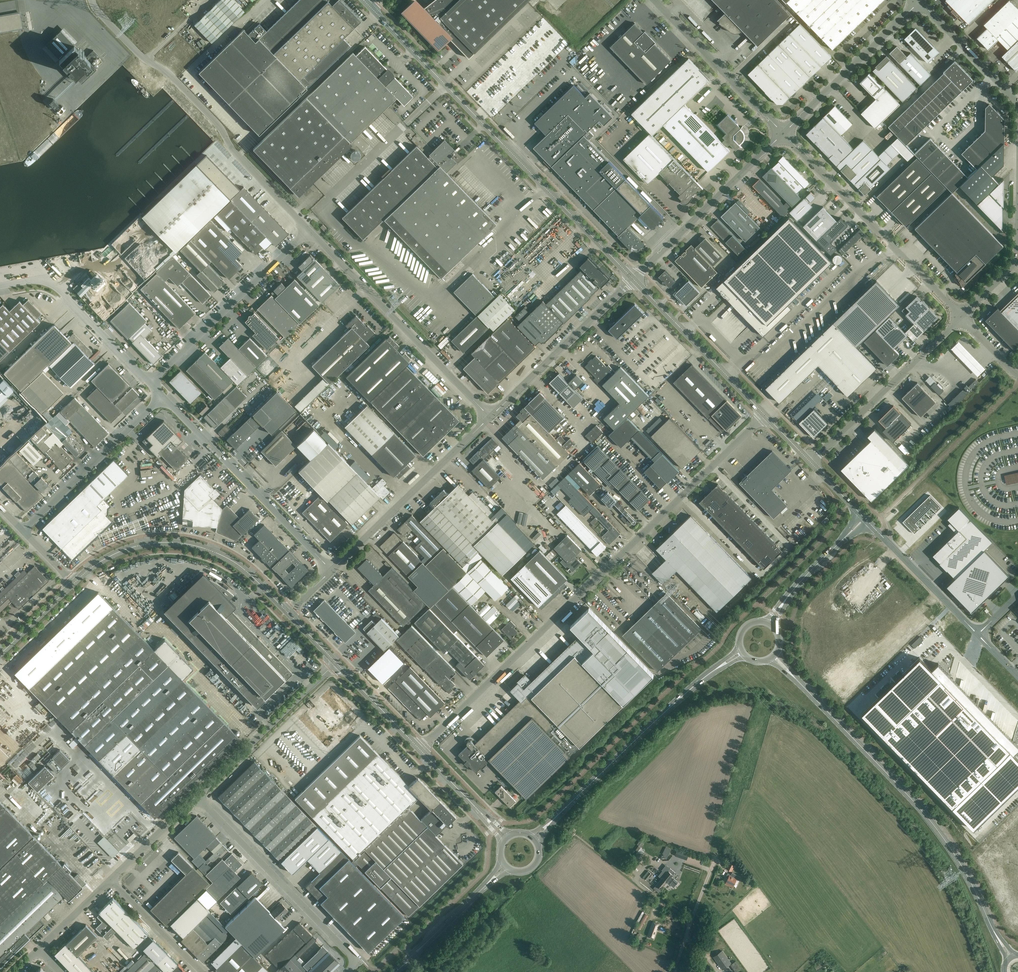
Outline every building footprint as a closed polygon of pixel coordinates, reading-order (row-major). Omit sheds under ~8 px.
[(307,88),(351,46),(343,38),(361,21),(341,0),(298,0),(266,31),(259,23),(248,34),(243,29),(199,72),(259,134),(307,88)] [(228,27),(244,11),(234,0),(220,0),(211,9),(228,27)] [(426,10),(424,8),(423,8),(416,2),(414,4),(413,3),(404,12),(436,46),(442,41),(442,40),(447,36),(468,58),(474,53),(528,0),(436,0),(426,10)] [(743,31),(758,46),(790,14),(777,0),(726,0),(720,5),(726,12),(717,20),(718,20),(720,22),(719,23),(730,31),(731,32),(732,32),(732,33),(733,33),(734,33),(735,33),(736,33),(737,33),(738,33),(739,33),(740,33),(740,32),(741,32),(742,32),(743,31)] [(883,0),(784,0),(786,2),(787,2),(833,49),(883,0)] [(968,24),(993,0),(945,0),(968,24)] [(1017,40),(1017,8),(1010,0),(1009,0),(983,24),(987,28),(977,38),(988,49),(998,40),(1008,50),(1017,40)] [(228,27),(211,9),(194,25),(212,43),(228,27)] [(0,16),(0,32),(23,28),(20,13),(0,16)] [(644,32),(635,23),(610,47),(646,84),(671,60),(655,43),(656,42),(645,31),(644,32)] [(783,104),(832,57),(800,24),(748,74),(765,92),(772,99),(777,104),(783,104)] [(915,29),(911,33),(911,32),(910,34),(905,39),(927,62),(932,57),(928,52),(934,47),(930,45),(931,44),(927,42),(928,41),(924,39),(925,38),(921,36),(922,35),(918,34),(919,32),(916,31),(916,29),(915,29)] [(72,72),(82,82),(97,68),(91,62),(98,55),(93,50),(86,57),(60,30),(45,44),(66,65),(62,69),(69,76),(72,72)] [(1008,50),(1002,56),(1016,71),(1017,71),(1016,70),(1017,68),(1017,40),(1008,50)] [(353,52),(253,149),(290,187),(289,187),(295,193),(297,191),(298,193),(304,187),(305,189),(308,186),(307,184),(359,134),(396,98),(404,105),(410,99),(413,96),(409,92),(365,46),(356,55),(353,52)] [(920,84),(931,74),(910,53),(907,56),(897,46),(889,53),(920,84)] [(575,68),(586,56),(584,53),(572,66),(575,68)] [(879,70),(875,73),(903,101),(917,87),(886,56),(875,66),(879,70)] [(741,128),(737,123),(736,124),(728,115),(719,124),(727,133),(723,137),(725,139),(722,142),(685,104),(709,80),(688,59),(632,113),(652,135),(663,124),(708,171),(730,150),(726,147),(729,144),(736,150),(740,146),(739,144),(741,142),(742,142),(743,141),(744,139),(744,137),(744,135),(743,133),(742,132),(741,132),(739,130),(743,126),(741,128)] [(943,72),(951,80),(962,91),(973,80),(955,61),(943,72)] [(875,98),(875,97),(876,99),(861,113),(875,128),(900,104),(869,72),(862,79),(860,82),(862,84),(875,98)] [(948,84),(951,80),(943,72),(944,72),(940,76),(948,84)] [(944,88),(948,84),(940,76),(936,80),(944,88)] [(932,84),(940,91),(944,88),(936,80),(932,84)] [(944,88),(954,98),(962,91),(951,80),(948,84),(944,88)] [(928,87),(936,95),(940,91),(932,84),(928,87)] [(642,241),(628,226),(640,215),(652,228),(664,217),(609,161),(584,135),(599,120),(604,125),(613,117),(590,93),(586,97),(574,85),(544,114),(541,112),(538,115),(540,117),(535,123),(547,135),(534,147),(629,246),(628,247),(630,249),(631,248),(632,248),(633,249),(634,249),(635,250),(636,250),(637,250),(638,250),(638,248),(639,248),(640,248),(641,247),(642,247),(643,246),(644,245),(645,245),(645,244),(645,243),(645,242),(644,242),(644,241),(643,241),(642,241)] [(936,95),(928,87),(925,91),(932,99),(936,95)] [(944,88),(940,91),(936,95),(946,106),(950,102),(954,98),(944,88)] [(921,95),(928,103),(932,99),(925,91),(921,95)] [(917,99),(924,106),(928,103),(921,95),(917,99)] [(936,95),(932,99),(928,103),(938,113),(942,109),(946,106),(936,95)] [(920,110),(924,106),(917,99),(913,102),(920,110)] [(909,106),(917,114),(920,110),(913,102),(909,106)] [(924,106),(920,110),(931,121),(934,117),(935,117),(938,113),(928,103),(924,106)] [(989,103),(985,107),(985,130),(981,134),(962,153),(977,169),(1004,142),(1005,119),(989,103)] [(824,119),(841,135),(852,124),(835,106),(823,117),(824,119)] [(905,110),(913,118),(917,114),(909,106),(905,110)] [(616,111),(623,118),(628,114),(622,108),(620,110),(618,109),(616,111)] [(901,114),(909,121),(913,118),(905,110),(901,114)] [(913,118),(923,128),(927,124),(931,121),(920,110),(917,114),(913,118)] [(897,117),(905,125),(909,121),(901,114),(897,117)] [(836,166),(838,164),(854,149),(841,135),(824,119),(823,117),(822,117),(823,117),(806,134),(836,166)] [(893,121),(901,129),(905,125),(897,117),(893,121)] [(913,118),(909,121),(905,125),(915,136),(919,132),(923,128),(913,118)] [(901,129),(893,121),(888,126),(896,134),(901,129)] [(905,125),(901,129),(896,134),(898,137),(906,145),(915,136),(905,125)] [(589,139),(594,135),(589,131),(585,135),(589,139)] [(690,202),(690,201),(694,196),(692,195),(695,192),(696,193),(698,190),(700,192),(703,189),(650,133),(623,159),(648,184),(659,172),(664,177),(663,178),(669,183),(670,183),(680,194),(678,196),(682,200),(680,202),(680,203),(681,203),(682,203),(683,204),(684,204),(685,204),(686,204),(687,204),(688,203),(689,203),(689,202),(690,202)] [(906,145),(898,137),(891,143),(899,152),(908,161),(915,154),(914,153),(906,145)] [(914,153),(915,154),(922,161),(938,146),(934,142),(930,138),(914,153)] [(452,154),(452,155),(451,153),(454,150),(444,139),(429,154),(430,155),(428,157),(416,145),(342,217),(363,239),(384,219),(440,277),(496,224),(446,172),(456,162),(452,158),(453,156),(454,156),(454,155),(453,155),(453,154),(452,154)] [(845,175),(872,149),(863,140),(854,149),(838,164),(842,169),(841,170),(845,175)] [(887,164),(899,152),(891,143),(878,156),(887,164)] [(938,146),(922,161),(952,192),(968,177),(960,169),(957,165),(953,161),(949,158),(945,154),(942,150),(938,146)] [(872,149),(845,175),(850,180),(852,179),(860,187),(859,188),(862,192),(865,195),(867,192),(871,188),(870,187),(890,168),(887,164),(878,156),(872,149)] [(996,150),(960,186),(977,204),(998,183),(991,176),(1003,165),(1000,161),(1003,158),(996,150)] [(240,190),(207,155),(197,165),(230,199),(240,190)] [(772,168),(796,193),(804,186),(805,187),(809,183),(783,156),(779,160),(779,161),(772,168)] [(877,196),(906,226),(946,188),(917,157),(877,196)] [(142,217),(175,251),(229,199),(196,165),(142,217)] [(802,199),(796,193),(772,168),(771,167),(762,176),(793,208),(802,199)] [(790,211),(759,179),(753,185),(783,217),(790,211)] [(1003,206),(1003,190),(1003,179),(977,204),(1003,230),(1003,229),(1002,229),(1003,205),(1003,206)] [(230,199),(231,200),(251,221),(265,208),(243,186),(240,190),(230,199)] [(812,206),(809,202),(815,196),(811,192),(804,198),(789,212),(798,220),(812,206)] [(915,229),(916,228),(957,271),(955,273),(962,286),(986,263),(985,262),(1002,246),(1003,246),(952,192),(915,228),(915,229)] [(231,200),(217,214),(231,228),(248,246),(255,254),(263,247),(259,243),(266,236),(251,221),(231,200)] [(760,227),(735,202),(721,216),(745,241),(760,227)] [(487,212),(496,205),(494,203),(486,210),(487,212)] [(823,206),(803,226),(817,240),(837,221),(823,206)] [(289,233),(265,208),(251,221),(266,236),(276,246),(289,233)] [(500,218),(502,216),(495,208),(493,210),(500,218)] [(716,287),(751,324),(763,336),(792,308),(788,304),(832,261),(789,217),(716,287)] [(760,218),(756,222),(759,226),(764,221),(760,218)] [(840,218),(817,240),(831,254),(837,248),(832,243),(847,229),(846,229),(849,226),(848,225),(840,218)] [(729,246),(737,239),(717,219),(710,226),(729,246)] [(191,239),(201,250),(211,240),(235,265),(232,268),(236,272),(242,266),(235,259),(242,252),(211,220),(191,239)] [(860,229),(838,250),(843,254),(865,233),(860,229)] [(695,248),(712,266),(723,256),(714,246),(714,245),(704,235),(702,235),(699,238),(699,240),(701,242),(695,248)] [(211,260),(201,250),(191,239),(190,239),(180,249),(201,270),(197,274),(214,292),(219,287),(225,282),(223,279),(222,280),(207,264),(211,260)] [(737,239),(729,246),(741,258),(748,251),(737,239)] [(201,250),(211,260),(229,279),(236,272),(232,268),(235,265),(211,240),(201,250)] [(717,272),(691,245),(686,250),(687,250),(685,252),(685,251),(682,254),(683,254),(681,256),(681,255),(675,260),(702,287),(717,272)] [(322,302),(340,285),(310,254),(298,266),(302,270),(299,273),(308,282),(305,284),(322,302)] [(211,295),(190,273),(173,255),(156,271),(165,280),(169,276),(178,285),(181,282),(202,303),(211,295)] [(574,277),(591,295),(600,287),(601,287),(605,283),(608,281),(607,280),(609,278),(589,257),(580,266),(583,268),(574,277)] [(842,264),(843,263),(843,262),(842,260),(842,259),(840,258),(839,257),(837,257),(836,257),(835,258),(834,260),(833,261),(833,263),(834,264),(835,266),(836,266),(838,267),(839,266),(841,266),(842,264)] [(676,281),(665,270),(659,276),(662,280),(662,283),(665,283),(669,287),(676,281)] [(165,280),(156,271),(157,273),(140,288),(179,328),(196,312),(165,280)] [(94,282),(95,283),(101,277),(97,273),(91,279),(89,277),(82,283),(80,281),(73,288),(77,293),(84,286),(91,279),(90,281),(92,284),(94,282)] [(284,273),(282,274),(290,281),(292,280),(284,273)] [(476,314),(495,296),(473,273),(454,291),(476,314)] [(591,295),(574,277),(556,294),(574,313),(591,298),(590,297),(591,295)] [(285,309),(299,323),(319,304),(294,279),(286,287),(281,282),(273,290),(278,295),(275,298),(285,309)] [(675,293),(681,299),(694,286),(689,280),(675,293)] [(681,299),(686,305),(700,292),(694,286),(681,299)] [(490,327),(489,326),(490,326),(494,330),(516,309),(500,293),(478,315),(452,340),(462,351),(463,352),(490,327)] [(574,313),(556,294),(546,304),(543,300),(535,308),(557,331),(557,330),(559,329),(559,327),(564,322),(564,323),(574,313)] [(837,294),(829,302),(831,304),(839,296),(837,294)] [(257,309),(274,326),(282,319),(278,316),(285,309),(275,298),(271,295),(257,309)] [(934,313),(934,312),(929,307),(930,307),(922,299),(921,300),(917,296),(902,310),(914,323),(905,331),(913,339),(916,336),(917,337),(924,330),(934,320),(935,319),(936,318),(936,317),(936,316),(936,315),(935,314),(934,313)] [(1002,311),(1017,328),(1017,296),(1002,311)] [(9,351),(40,322),(37,318),(42,313),(28,299),(23,304),(20,301),(9,310),(3,303),(0,306),(0,342),(9,351)] [(533,309),(537,304),(531,299),(527,303),(533,309)] [(128,338),(129,337),(130,337),(145,323),(147,320),(129,302),(111,320),(128,338)] [(617,338),(643,313),(635,304),(615,323),(615,322),(614,322),(612,324),(613,325),(611,327),(609,329),(617,338)] [(557,331),(535,308),(530,313),(524,307),(515,316),(521,322),(517,325),(536,345),(539,341),(540,342),(541,342),(542,343),(543,342),(545,342),(546,341),(546,340),(548,338),(548,339),(549,338),(551,336),(553,335),(552,334),(556,331),(557,331)] [(731,307),(712,326),(732,346),(735,342),(733,340),(731,342),(728,340),(731,337),(731,338),(735,334),(738,337),(744,331),(742,329),(749,323),(746,321),(740,326),(736,322),(741,317),(731,307)] [(1014,349),(1017,345),(1017,329),(998,308),(991,313),(987,317),(988,317),(985,319),(988,323),(991,327),(992,326),(1014,349)] [(282,319),(274,326),(285,337),(299,323),(285,309),(278,316),(282,319)] [(267,349),(275,341),(279,344),(282,341),(279,338),(254,313),(251,315),(249,315),(248,318),(245,321),(255,332),(252,335),(267,349)] [(349,329),(341,337),(312,365),(324,377),(295,405),(300,411),(329,383),(369,345),(366,341),(375,333),(368,325),(366,326),(356,315),(346,325),(349,329)] [(890,316),(876,329),(894,348),(908,335),(905,332),(890,316)] [(508,318),(472,353),(476,357),(464,368),(488,393),(500,382),(536,347),(508,318)] [(875,365),(833,322),(766,388),(780,402),(818,365),(848,396),(855,388),(854,386),(875,365)] [(130,337),(129,337),(133,341),(132,342),(153,364),(162,355),(145,337),(152,330),(145,323),(130,337)] [(49,365),(78,337),(74,333),(68,338),(54,324),(31,346),(4,373),(21,390),(48,364),(49,365)] [(876,329),(864,341),(887,365),(899,354),(876,329)] [(346,376),(369,400),(409,362),(408,361),(410,359),(405,353),(402,355),(396,349),(399,346),(395,342),(393,340),(390,336),(387,339),(385,338),(346,376)] [(78,337),(49,365),(71,387),(95,364),(89,357),(93,353),(78,337)] [(256,366),(238,348),(228,338),(219,346),(247,375),(256,366)] [(238,348),(256,366),(267,355),(249,338),(238,348)] [(985,370),(959,344),(952,350),(978,377),(985,370)] [(214,399),(233,381),(205,352),(186,370),(214,399)] [(614,429),(630,414),(633,417),(636,414),(633,411),(649,396),(621,367),(615,372),(608,365),(607,366),(596,356),(585,366),(599,381),(597,382),(601,386),(603,385),(620,402),(604,418),(614,429)] [(91,380),(98,387),(115,371),(108,363),(91,380)] [(698,407),(716,390),(692,364),(673,382),(698,407)] [(388,384),(441,438),(459,420),(407,366),(388,384)] [(190,403),(201,392),(180,370),(169,381),(189,401),(190,403)] [(21,392),(42,414),(49,421),(53,417),(46,410),(64,393),(43,371),(21,392)] [(115,371),(98,387),(105,394),(122,378),(115,371)] [(567,400),(576,391),(559,373),(549,382),(567,400)] [(575,389),(583,381),(577,374),(568,382),(575,389)] [(8,398),(7,396),(9,394),(14,389),(3,378),(0,381),(0,406),(8,398)] [(129,385),(122,378),(105,394),(112,402),(129,385)] [(969,392),(979,382),(976,379),(968,387),(966,385),(964,387),(969,392)] [(936,402),(920,386),(917,382),(914,385),(902,397),(921,417),(936,402)] [(935,382),(931,386),(939,394),(944,390),(935,382)] [(214,428),(236,407),(247,397),(236,386),(234,384),(231,388),(232,390),(226,396),(204,417),(214,428)] [(441,438),(388,384),(370,401),(423,455),(441,438)] [(122,412),(115,405),(97,387),(87,397),(111,422),(122,412)] [(115,405),(122,412),(139,395),(132,388),(115,405)] [(962,389),(948,403),(952,408),(967,394),(962,389)] [(716,390),(698,407),(722,433),(741,415),(716,390)] [(296,411),(277,391),(253,414),(261,423),(272,434),(296,411)] [(561,413),(560,414),(545,398),(546,397),(540,391),(529,402),(529,403),(525,407),(525,406),(524,407),(549,432),(564,417),(561,413)] [(794,417),(799,422),(821,400),(816,395),(794,417)] [(67,418),(82,405),(75,397),(60,411),(67,418)] [(202,415),(209,408),(204,402),(197,409),(202,415)] [(82,405),(67,418),(70,421),(77,429),(92,415),(82,405)] [(367,405),(345,426),(372,454),(393,476),(395,474),(398,478),(410,467),(407,463),(415,455),(394,433),(367,405)] [(887,411),(888,411),(885,414),(885,413),(884,414),(879,420),(886,427),(882,430),(893,441),(911,423),(894,405),(888,410),(887,411)] [(549,432),(524,407),(524,406),(516,414),(521,419),(512,427),(502,437),(509,444),(543,479),(557,466),(569,453),(549,432)] [(828,423),(814,408),(799,422),(814,437),(828,423)] [(70,421),(67,418),(60,411),(56,414),(66,424),(70,421)] [(253,414),(227,440),(235,449),(261,423),(253,414)] [(92,415),(77,429),(90,442),(103,430),(107,435),(109,433),(92,415)] [(651,457),(659,450),(639,429),(627,417),(609,435),(621,447),(631,437),(651,457)] [(656,421),(692,459),(701,450),(670,417),(665,422),(660,417),(656,421)] [(176,446),(183,440),(164,420),(142,441),(158,458),(161,455),(159,453),(171,441),(176,446)] [(692,459),(656,421),(646,430),(651,435),(682,468),(692,459)] [(222,436),(230,429),(226,424),(218,432),(222,436)] [(44,441),(53,432),(45,425),(31,438),(41,449),(47,443),(44,441)] [(585,435),(592,442),(603,432),(596,425),(585,435)] [(871,500),(912,461),(878,426),(868,436),(871,439),(848,462),(842,468),(847,473),(846,474),(871,500)] [(327,443),(313,429),(296,445),(310,459),(327,443)] [(103,430),(90,442),(94,447),(107,435),(103,430)] [(261,451),(275,466),(296,445),(282,431),(261,451)] [(76,456),(84,448),(70,434),(62,442),(76,456)] [(567,449),(574,442),(570,438),(567,441),(560,435),(557,438),(567,449)] [(501,477),(484,459),(498,445),(492,438),(469,460),(476,466),(472,470),(489,488),(501,477)] [(55,441),(50,446),(67,464),(73,459),(55,441)] [(188,458),(176,446),(171,441),(159,453),(161,455),(176,470),(188,459),(188,458)] [(19,450),(33,465),(43,456),(29,442),(19,450)] [(383,499),(390,492),(384,485),(386,483),(382,478),(376,484),(372,488),(357,472),(328,442),(298,470),(327,500),(329,499),(351,523),(379,496),(383,499)] [(50,446),(47,443),(41,449),(61,470),(67,464),(50,446)] [(583,459),(610,486),(613,483),(624,472),(598,445),(583,459)] [(739,482),(766,510),(774,518),(787,504),(772,489),(791,470),(772,451),(767,455),(747,475),(746,474),(741,479),(742,480),(739,482)] [(45,494),(52,488),(41,477),(17,453),(9,459),(34,485),(35,483),(45,494)] [(679,471),(662,453),(644,471),(660,488),(667,481),(667,482),(679,471)] [(729,465),(731,467),(741,458),(739,456),(729,465)] [(13,498),(26,512),(44,495),(9,459),(0,468),(0,484),(13,498)] [(104,499),(128,475),(114,460),(42,528),(73,560),(113,522),(107,516),(108,514),(108,508),(111,506),(104,499)] [(601,484),(580,462),(565,476),(574,485),(578,482),(590,495),(601,484)] [(140,470),(141,477),(152,475),(151,468),(140,470)] [(624,472),(613,483),(639,510),(650,499),(624,472)] [(182,525),(217,528),(223,509),(214,500),(220,494),(215,488),(214,489),(200,475),(185,490),(182,525)] [(595,516),(600,512),(574,485),(565,476),(553,489),(551,490),(554,494),(561,487),(571,498),(569,500),(584,516),(590,511),(595,516)] [(782,550),(718,483),(699,501),(764,568),(782,550)] [(503,574),(527,551),(498,521),(500,520),(496,516),(493,520),(458,484),(448,494),(444,489),(438,495),(430,502),(435,507),(420,521),(464,566),(480,550),(503,574)] [(536,493),(542,499),(548,493),(542,487),(536,493)] [(605,503),(605,502),(610,507),(614,503),(622,511),(624,509),(607,491),(600,497),(605,503)] [(316,527),(334,509),(320,495),(302,512),(316,527)] [(930,495),(903,521),(914,534),(920,528),(915,523),(931,507),(936,512),(942,507),(930,495)] [(236,541),(259,519),(249,509),(239,518),(227,505),(223,509),(217,528),(216,532),(236,541)] [(597,555),(606,547),(600,541),(565,505),(557,513),(592,550),(597,555)] [(984,549),(992,541),(959,507),(947,518),(959,530),(948,540),(933,555),(940,562),(939,563),(941,564),(946,569),(947,571),(947,570),(951,573),(955,578),(984,549)] [(334,509),(316,527),(330,541),(348,524),(334,509)] [(635,519),(627,512),(624,509),(622,511),(622,512),(624,515),(622,517),(629,525),(635,519)] [(621,533),(600,512),(595,516),(595,517),(596,517),(592,522),(595,525),(599,520),(608,530),(603,536),(602,535),(601,536),(609,545),(621,533)] [(449,589),(467,571),(412,515),(398,529),(405,536),(412,529),(422,540),(415,547),(429,561),(426,565),(394,532),(380,546),(418,586),(417,587),(414,590),(392,567),(383,575),(368,560),(366,560),(359,566),(359,568),(374,584),(369,590),(404,626),(427,603),(430,607),(449,589)] [(734,594),(751,578),(691,515),(674,532),(734,594)] [(279,560),(289,550),(264,524),(254,534),(259,540),(252,547),(270,566),(277,559),(279,560)] [(734,594),(674,532),(656,548),(666,559),(652,572),(662,583),(676,569),(717,611),(734,594)] [(575,556),(582,550),(567,535),(554,548),(564,558),(560,562),(568,569),(567,569),(568,570),(570,569),(572,572),(581,563),(575,556)] [(547,550),(551,544),(547,540),(542,546),(547,550)] [(947,586),(963,602),(962,603),(963,604),(969,610),(972,607),(974,610),(980,604),(981,604),(981,603),(1009,575),(984,549),(955,578),(947,586)] [(303,564),(300,561),(293,554),(289,550),(272,567),(275,570),(276,570),(284,578),(283,579),(291,587),(295,584),(294,583),(300,578),(302,576),(304,574),(305,574),(309,570),(305,567),(303,564)] [(511,578),(542,609),(566,585),(564,582),(568,578),(540,550),(511,578)] [(481,559),(468,571),(486,590),(495,600),(509,587),(481,559)] [(11,583),(5,589),(22,607),(49,581),(34,566),(27,573),(24,569),(20,573),(18,571),(14,575),(17,577),(11,583)] [(471,604),(486,590),(468,571),(453,585),(471,604)] [(121,586),(126,593),(144,578),(139,572),(121,586)] [(229,600),(234,595),(230,592),(222,586),(210,577),(203,573),(164,611),(257,707),(270,694),(268,692),(281,679),(283,682),(292,673),(231,611),(236,606),(229,600)] [(430,607),(447,625),(452,620),(487,656),(505,639),(453,585),(430,607)] [(11,601),(19,609),(22,607),(5,589),(3,587),(0,589),(2,591),(0,593),(0,612),(11,601)] [(238,736),(206,703),(181,678),(192,667),(164,638),(153,648),(98,592),(15,673),(118,779),(122,783),(145,807),(150,812),(155,817),(238,736)] [(681,648),(701,629),(666,593),(622,635),(657,671),(678,651),(678,652),(680,652),(680,651),(681,650),(682,649),(681,648)] [(345,642),(356,632),(324,600),(314,610),(345,642)] [(517,601),(510,608),(513,611),(520,603),(517,601)] [(483,616),(490,624),(501,613),(494,606),(483,616)] [(570,755),(623,704),(654,674),(589,607),(571,625),(579,634),(531,681),(525,675),(518,682),(510,689),(522,701),(486,736),(485,736),(483,739),(482,740),(481,739),(477,742),(473,738),(472,738),(471,737),(470,737),(468,737),(467,738),(466,739),(465,740),(465,741),(467,742),(467,743),(468,743),(468,744),(469,745),(459,754),(476,772),(481,767),(482,768),(483,768),(487,764),(487,763),(490,759),(527,797),(571,755),(570,755)] [(460,661),(456,665),(470,679),(481,668),(484,665),(476,656),(459,638),(430,608),(415,622),(444,652),(448,649),(460,661)] [(699,612),(696,615),(703,623),(707,620),(699,612)] [(385,650),(399,635),(380,616),(374,622),(372,620),(363,628),(385,650)] [(513,629),(516,626),(511,620),(502,629),(511,639),(514,636),(514,637),(515,636),(514,636),(517,633),(513,629)] [(455,670),(412,625),(397,640),(424,668),(449,693),(453,690),(451,688),(455,685),(448,677),(455,670)] [(406,662),(391,647),(369,668),(384,683),(399,669),(406,662)] [(1017,786),(1017,759),(920,657),(872,704),(866,710),(862,714),(974,829),(1017,786)] [(431,717),(445,703),(410,667),(388,687),(420,720),(427,713),(431,717)] [(452,820),(455,816),(417,777),(408,786),(359,736),(295,798),(332,837),(354,859),(408,916),(463,863),(435,835),(436,834),(447,824),(448,825),(449,825),(450,825),(451,825),(451,824),(452,824),(452,823),(452,822),(452,821),(452,820)] [(51,740),(44,747),(47,750),(54,743),(51,740)] [(57,773),(70,760),(60,749),(47,762),(57,773)] [(41,756),(38,753),(32,759),(35,762),(41,756)] [(238,778),(236,779),(232,783),(229,786),(218,796),(221,799),(239,818),(275,783),(254,762),(254,761),(239,776),(238,778)] [(35,771),(38,768),(33,763),(30,766),(35,771)] [(45,766),(36,774),(12,798),(21,807),(45,784),(54,775),(45,766)] [(80,770),(66,784),(74,792),(88,779),(80,770)] [(275,783),(239,818),(258,837),(260,839),(296,805),(275,783)] [(502,799),(510,792),(508,789),(506,790),(501,785),(495,791),(502,799)] [(56,786),(49,791),(53,796),(60,792),(56,786)] [(510,806),(516,800),(511,796),(513,794),(516,791),(514,788),(510,792),(502,799),(510,806)] [(0,801),(0,965),(1,966),(19,948),(20,950),(27,943),(26,941),(44,924),(39,919),(64,895),(69,900),(85,884),(86,883),(77,874),(74,877),(69,871),(71,869),(64,862),(62,865),(0,801)] [(306,815),(296,805),(260,839),(270,850),(306,815)] [(90,833),(106,819),(101,813),(96,818),(94,816),(89,820),(91,822),(87,826),(86,825),(84,827),(90,833)] [(306,837),(317,826),(307,816),(306,815),(270,850),(281,861),(306,837)] [(185,826),(205,847),(216,836),(196,816),(185,826)] [(205,847),(185,826),(174,837),(194,858),(199,853),(205,847)] [(307,858),(328,838),(317,826),(306,837),(281,861),(292,873),(307,858)] [(88,831),(70,848),(74,852),(91,835),(88,831)] [(127,839),(129,841),(130,842),(136,835),(134,833),(127,839)] [(220,842),(216,837),(207,845),(212,850),(220,842)] [(104,838),(101,841),(113,854),(117,851),(104,838)] [(307,858),(326,879),(348,858),(328,838),(307,858)] [(206,874),(212,868),(207,863),(210,860),(211,861),(215,860),(227,849),(223,844),(206,861),(199,867),(206,875),(206,874)] [(666,847),(662,854),(664,854),(663,856),(666,857),(665,858),(666,859),(671,849),(666,847)] [(726,848),(723,854),(729,857),(732,851),(726,848)] [(675,856),(686,859),(688,854),(677,850),(675,856)] [(150,909),(153,911),(167,926),(210,883),(178,851),(171,858),(186,873),(150,909)] [(642,860),(638,857),(641,854),(638,851),(632,860),(637,864),(638,861),(640,862),(642,860)] [(194,858),(192,860),(199,867),(206,861),(199,853),(194,858)] [(206,875),(212,882),(213,882),(210,884),(206,888),(217,900),(240,877),(235,872),(237,869),(239,872),(245,867),(242,864),(232,853),(224,861),(222,859),(212,868),(206,874),(206,875)] [(376,887),(348,858),(318,888),(311,881),(305,886),(320,902),(340,922),(376,887)] [(732,871),(735,865),(729,862),(726,869),(732,871)] [(658,892),(673,875),(675,872),(670,868),(666,873),(663,870),(658,876),(662,878),(653,888),(658,892)] [(647,880),(652,874),(648,871),(643,877),(647,880)] [(231,914),(263,883),(252,872),(220,902),(231,914)] [(733,887),(737,878),(730,875),(730,874),(728,873),(726,877),(728,878),(725,883),(733,887)] [(390,902),(376,887),(340,922),(354,937),(390,902)] [(270,912),(255,897),(225,926),(240,941),(270,912)] [(96,928),(104,935),(107,939),(116,930),(134,947),(148,933),(113,898),(99,912),(100,913),(97,916),(102,921),(96,928)] [(183,936),(209,911),(197,898),(170,923),(183,936)] [(354,937),(368,951),(404,916),(390,902),(354,937)] [(285,928),(278,920),(288,910),(281,903),(271,913),(270,912),(240,941),(258,960),(261,958),(257,954),(285,928)] [(224,926),(222,923),(209,911),(206,914),(207,915),(225,933),(228,930),(224,926)] [(641,930),(649,915),(645,913),(636,927),(641,930)] [(202,961),(228,936),(207,915),(193,929),(181,940),(202,961)] [(278,968),(312,935),(300,922),(266,955),(278,968)] [(653,939),(658,924),(653,922),(648,935),(651,937),(651,938),(653,939)] [(77,956),(97,936),(86,924),(55,954),(73,971),(92,971),(77,956)] [(339,962),(328,952),(324,956),(318,950),(303,964),(297,958),(299,956),(316,939),(313,936),(278,970),(275,966),(271,971),(272,971),(329,971),(339,962)] [(235,937),(211,961),(217,967),(215,969),(218,971),(270,971),(235,937)] [(178,963),(154,938),(143,948),(146,952),(125,971),(169,971),(178,963)] [(732,963),(722,951),(713,957),(723,970),(732,963)] [(731,965),(736,971),(741,968),(736,961),(731,965)] [(178,964),(170,971),(186,971),(178,964)] [(816,969),(811,964),(802,971),(812,971),(816,969)]
